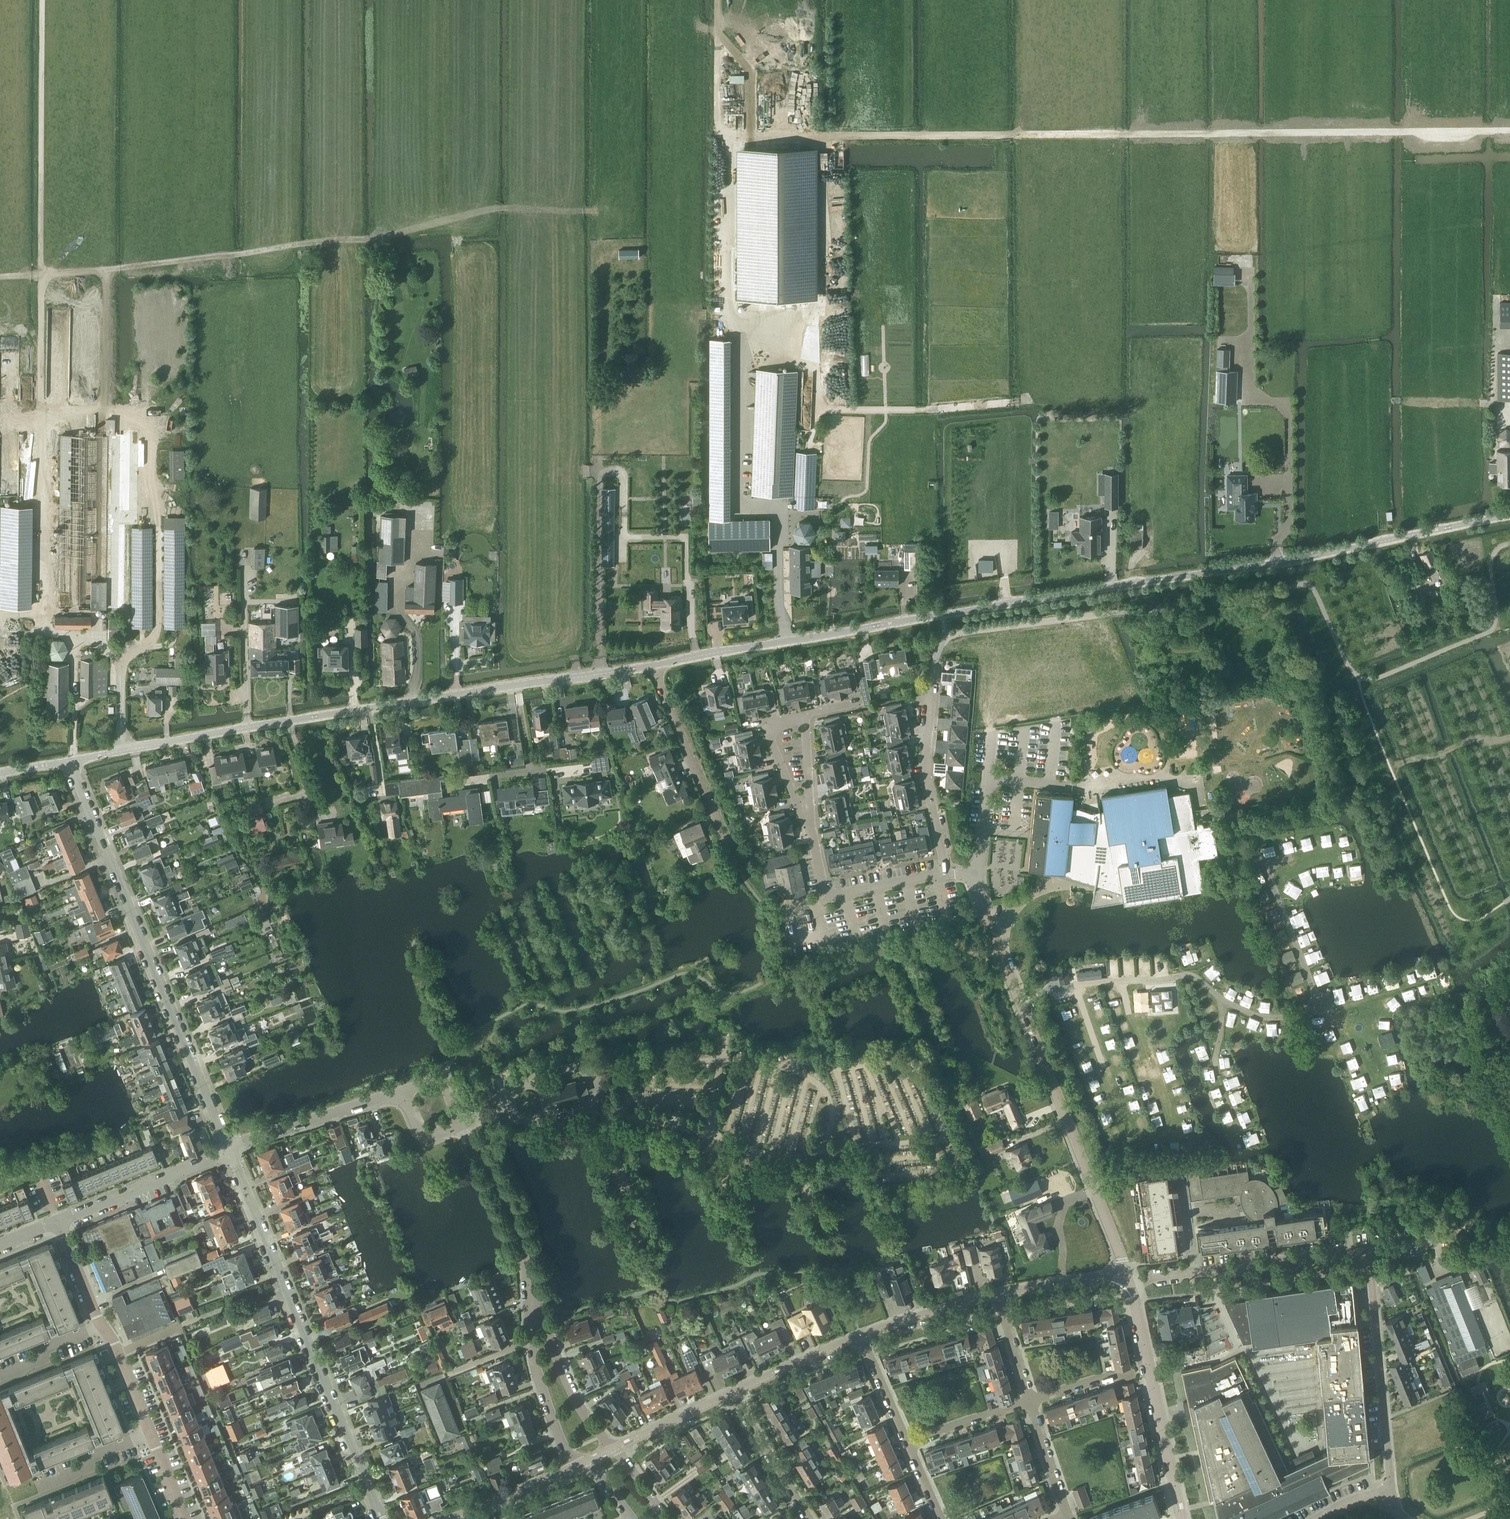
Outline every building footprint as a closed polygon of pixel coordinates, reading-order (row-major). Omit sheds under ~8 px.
[(807,148),(747,148),(747,258),(737,258),(737,299),(808,299),(807,148)] [(639,257),(639,249),(619,250),(619,258),(639,257)] [(1233,280),(1233,267),(1214,266),(1214,280),(1233,280)] [(1500,303),(1500,327),(1509,327),(1509,303),(1500,303)] [(1237,372),(1227,371),(1227,366),(1229,366),(1230,350),(1217,349),(1217,371),(1215,401),(1236,402),(1237,372)] [(1509,401),(1509,353),(1498,353),(1498,401),(1509,401)] [(752,494),(793,495),(797,371),(756,370),(754,416),(752,491),(752,494)] [(1506,428),(1496,435),(1500,446),(1509,446),(1509,431),(1506,428)] [(60,493),(58,608),(124,608),(125,525),(129,525),(129,492),(130,436),(112,436),(60,435),(60,493)] [(1489,463),(1489,473),(1497,473),(1498,485),(1509,485),(1509,450),(1497,451),(1497,462),(1489,463)] [(183,476),(183,451),(173,451),(172,476),(183,476)] [(814,509),(816,453),(796,452),(794,508),(814,509)] [(1105,474),(1105,507),(1118,507),(1118,474),(1105,474)] [(1246,493),(1244,490),(1243,475),(1227,475),(1228,508),(1236,508),(1236,519),(1242,519),(1242,521),(1243,522),(1245,522),(1246,522),(1247,521),(1248,519),(1254,519),(1254,503),(1255,502),(1256,500),(1256,493),(1246,493)] [(265,518),(266,488),(250,488),(249,518),(265,518)] [(614,566),(615,506),(615,489),(603,489),(602,566),(614,566)] [(386,577),(387,561),(404,562),(405,535),(399,534),(399,516),(381,515),(379,561),(377,561),(376,576),(386,577)] [(1080,544),(1080,553),(1101,553),(1101,517),(1080,517),(1080,532),(1071,532),(1072,544),(1080,544)] [(709,520),(710,550),(770,549),(769,519),(730,520),(725,520),(713,520),(709,520)] [(810,542),(815,532),(810,522),(799,523),(793,532),(799,542),(810,542)] [(1142,549),(1143,524),(1131,524),(1130,549),(1142,549)] [(131,628),(152,628),(152,527),(131,528),(131,628)] [(164,628),(184,627),(184,527),(164,527),(164,628)] [(337,551),(337,536),(322,535),(321,551),(337,551)] [(904,551),(904,569),(916,569),(915,551),(917,551),(917,544),(904,544),(904,551)] [(810,546),(790,547),(791,592),(811,592),(810,576),(818,576),(821,576),(820,560),(810,560),(810,546)] [(263,568),(264,548),(254,548),(253,568),(263,568)] [(1436,563),(1437,563),(1432,551),(1420,556),(1425,568),(1428,567),(1430,572),(1439,568),(1436,563)] [(434,613),(436,564),(416,563),(414,591),(406,591),(405,612),(434,613)] [(898,586),(898,569),(875,569),(875,586),(898,586)] [(1446,590),(1429,598),(1431,604),(1449,596),(1446,591),(1452,588),(1443,569),(1437,572),(1446,590)] [(462,580),(449,580),(449,602),(450,602),(461,602),(462,602),(462,580)] [(1404,601),(1410,598),(1404,580),(1397,583),(1404,601)] [(387,581),(378,581),(376,581),(376,592),(375,592),(375,606),(375,612),(387,612),(387,581)] [(27,607),(27,587),(0,587),(0,607),(27,607)] [(680,598),(657,598),(657,590),(644,590),(644,607),(657,607),(661,607),(662,628),(681,628),(680,598)] [(733,620),(733,621),(739,620),(748,619),(747,613),(753,613),(752,595),(746,595),(746,603),(738,604),(738,600),(730,600),(731,605),(722,605),(724,621),(733,620)] [(297,635),(297,605),(275,605),(275,623),(249,623),(250,672),(265,672),(264,658),(267,658),(267,653),(276,652),(275,635),(297,635)] [(90,628),(90,616),(54,616),(54,628),(90,628)] [(494,638),(494,623),(489,623),(489,617),(465,617),(465,622),(460,621),(460,641),(465,641),(465,642),(472,642),(472,643),(483,644),(483,643),(489,643),(489,638),(494,638)] [(397,635),(401,627),(396,618),(386,619),(382,628),(387,636),(397,635)] [(119,641),(119,619),(108,619),(108,641),(119,641)] [(367,644),(367,628),(355,629),(355,645),(367,645),(367,644)] [(210,636),(212,636),(212,635),(204,635),(206,681),(224,681),(224,664),(228,664),(228,665),(228,650),(227,650),(228,653),(213,653),(213,643),(210,643),(210,636)] [(385,683),(405,682),(403,641),(382,642),(385,683)] [(348,667),(347,645),(323,646),(323,647),(318,647),(318,656),(324,656),(324,667),(323,667),(324,668),(348,667)] [(874,659),(863,661),(866,677),(866,678),(869,677),(869,679),(874,678),(874,676),(877,676),(877,675),(876,668),(882,667),(883,671),(891,670),(891,672),(893,673),(898,672),(899,670),(899,668),(908,667),(904,649),(894,651),(894,650),(890,651),(879,653),(880,659),(874,660),(874,659)] [(93,660),(93,651),(82,651),(82,659),(81,659),(80,695),(106,695),(107,660),(93,660)] [(267,658),(264,658),(265,672),(287,671),(286,652),(277,652),(277,653),(276,653),(276,652),(267,653),(267,658)] [(155,684),(186,684),(185,658),(174,658),(174,668),(155,668),(155,684)] [(289,671),(299,671),(299,658),(289,658),(289,671)] [(67,714),(67,664),(47,664),(47,687),(38,687),(38,696),(47,696),(47,714),(67,714)] [(970,697),(972,669),(955,667),(955,672),(942,671),(941,678),(945,679),(944,683),(951,684),(951,695),(970,697)] [(848,672),(845,670),(836,672),(841,696),(847,695),(847,693),(852,692),(852,689),(858,688),(854,672),(849,673),(848,672)] [(835,697),(841,696),(836,672),(827,674),(825,677),(825,678),(819,679),(822,695),(828,694),(829,697),(834,696),(835,697)] [(807,680),(804,679),(795,681),(800,705),(806,703),(806,702),(811,701),(811,699),(817,697),(813,680),(807,681),(807,680)] [(794,706),(800,705),(795,681),(786,682),(784,685),(784,687),(778,688),(781,704),(787,703),(788,705),(793,704),(794,706)] [(732,704),(728,685),(721,687),(721,684),(706,687),(707,693),(701,694),(703,706),(709,705),(710,709),(713,708),(714,709),(715,711),(717,711),(720,711),(721,709),(722,708),(722,706),(732,704)] [(766,689),(765,689),(763,687),(754,689),(759,713),(765,712),(765,710),(770,709),(770,706),(775,705),(772,689),(766,690),(766,689)] [(753,715),(759,713),(754,689),(745,691),(743,694),(742,694),(743,695),(737,697),(740,712),(746,711),(747,714),(752,713),(753,715)] [(161,695),(161,690),(155,690),(155,695),(147,695),(147,714),(161,714),(161,695)] [(942,706),(950,707),(949,718),(968,719),(970,697),(951,695),(940,694),(939,701),(943,701),(942,706)] [(639,740),(640,740),(646,738),(641,728),(657,721),(648,697),(630,705),(631,706),(632,706),(640,725),(636,727),(637,734),(637,735),(639,740)] [(1023,700),(1015,701),(1018,721),(1026,720),(1023,700)] [(885,723),(909,717),(908,713),(906,713),(905,708),(902,708),(901,702),(885,706),(887,712),(885,712),(885,713),(883,715),(885,723)] [(1086,702),(1068,705),(1070,713),(1088,711),(1086,702)] [(590,726),(600,725),(597,709),(588,710),(588,705),(566,708),(569,732),(581,730),(581,727),(590,725),(590,726)] [(625,706),(607,709),(609,725),(610,725),(610,730),(628,728),(634,742),(639,740),(637,735),(637,734),(636,727),(640,725),(632,706),(631,706),(625,707),(625,706)] [(535,726),(531,727),(533,737),(549,735),(551,747),(552,747),(552,748),(554,759),(560,758),(559,749),(559,748),(559,746),(558,746),(556,733),(557,733),(555,722),(548,723),(546,709),(533,711),(535,726)] [(822,737),(846,732),(845,723),(842,722),(842,721),(840,721),(839,715),(823,719),(825,725),(822,725),(823,731),(821,731),(822,737)] [(892,741),(902,739),(909,737),(908,731),(910,731),(909,726),(911,725),(909,717),(885,723),(887,733),(890,735),(890,736),(891,736),(892,741)] [(940,729),(948,729),(947,740),(966,742),(968,719),(949,718),(938,717),(937,724),(941,724),(940,729)] [(496,742),(510,740),(507,719),(493,721),(496,742)] [(493,721),(479,723),(482,744),(490,743),(492,751),(497,750),(496,742),(493,721)] [(737,723),(724,726),(726,734),(738,732),(737,723)] [(397,759),(409,758),(407,741),(401,742),(399,730),(385,732),(388,754),(396,753),(397,759)] [(460,765),(473,763),(470,742),(457,744),(455,730),(443,732),(442,730),(421,733),(423,743),(431,742),(432,751),(457,748),(460,765)] [(756,738),(754,739),(752,732),(752,733),(735,736),(736,742),(735,742),(736,743),(734,745),(736,754),(760,749),(758,743),(757,743),(756,738)] [(841,752),(846,751),(845,745),(847,745),(847,744),(848,741),(846,732),(822,737),(824,743),(825,743),(828,754),(841,752)] [(354,737),(347,739),(349,756),(350,756),(351,760),(364,758),(363,754),(365,754),(366,753),(368,762),(372,761),(371,752),(370,752),(369,744),(367,734),(354,736),(354,737)] [(886,760),(910,754),(909,749),(907,750),(906,744),(903,745),(902,739),(892,741),(886,742),(887,747),(886,748),(886,749),(885,752),(886,760)] [(939,752),(946,752),(945,763),(964,765),(966,742),(947,740),(936,739),(935,747),(939,747),(939,752)] [(276,766),(281,765),(279,755),(273,756),(271,746),(256,749),(257,758),(250,759),(254,776),(264,774),(263,770),(276,767),(276,766)] [(474,760),(480,759),(478,747),(472,748),(474,760)] [(566,747),(559,748),(559,749),(559,750),(560,758),(561,761),(571,760),(570,749),(566,749),(566,747)] [(669,749),(649,757),(655,770),(656,775),(657,775),(658,779),(677,771),(673,762),(674,761),(669,749)] [(760,756),(761,756),(760,749),(736,754),(738,763),(740,765),(741,766),(742,766),(743,771),(759,768),(758,762),(761,762),(760,756)] [(254,776),(250,759),(243,760),(241,752),(228,755),(232,776),(242,774),(243,778),(254,776)] [(842,757),(841,752),(828,754),(825,755),(827,761),(824,762),(825,767),(823,768),(824,773),(848,768),(847,760),(844,757),(842,757)] [(892,777),(910,773),(909,768),(911,768),(910,762),(912,762),(910,754),(886,760),(888,770),(891,771),(891,772),(892,777),(893,777),(892,777)] [(221,778),(232,776),(228,755),(214,758),(215,766),(209,767),(212,784),(222,782),(221,778)] [(607,756),(591,758),(593,771),(609,768),(607,756)] [(187,775),(184,759),(174,761),(178,781),(180,781),(181,784),(183,783),(182,776),(187,775)] [(178,781),(174,761),(164,764),(168,780),(176,778),(177,785),(181,784),(180,781),(178,781)] [(937,774),(944,775),(943,786),(962,788),(964,765),(945,763),(934,762),(933,769),(937,770),(937,774)] [(164,764),(155,766),(160,789),(165,788),(163,781),(168,780),(164,764)] [(155,790),(160,789),(155,766),(145,768),(149,785),(154,783),(155,790)] [(842,788),(848,787),(847,782),(849,781),(849,780),(850,778),(848,768),(824,773),(826,780),(827,780),(829,785),(832,784),(833,790),(842,788)] [(192,774),(195,781),(200,780),(202,779),(198,771),(192,774)] [(663,790),(668,803),(688,794),(683,782),(682,783),(677,771),(658,779),(659,781),(659,780),(663,790)] [(772,777),(769,778),(768,772),(752,775),(753,781),(752,781),(752,782),(750,785),(752,794),(776,789),(775,783),(773,783),(772,777)] [(893,795),(918,789),(917,785),(915,785),(914,779),(912,780),(910,773),(892,777),(893,777),(892,777),(893,778),(894,778),(895,783),(893,783),(894,784),(892,787),(893,795)] [(131,784),(138,781),(134,774),(128,777),(131,784)] [(440,775),(398,781),(400,793),(400,797),(428,793),(429,799),(427,800),(430,821),(443,819),(442,811),(442,809),(441,809),(440,806),(439,806),(439,803),(440,803),(439,798),(443,798),(440,779),(446,778),(446,775),(440,775)] [(124,787),(124,786),(120,776),(105,782),(110,793),(124,787)] [(192,793),(203,790),(200,780),(195,781),(189,783),(192,793)] [(611,796),(609,780),(596,782),(596,781),(594,781),(595,782),(592,782),(592,781),(579,783),(579,784),(577,784),(577,783),(576,784),(563,786),(565,802),(578,800),(578,803),(598,801),(598,798),(611,796)] [(386,795),(400,793),(398,781),(385,783),(386,795)] [(548,788),(541,789),(533,790),(533,784),(523,786),(523,787),(498,790),(500,807),(501,807),(502,814),(523,812),(522,803),(535,802),(535,805),(550,803),(548,788)] [(124,786),(124,787),(110,793),(114,804),(128,798),(129,800),(134,798),(129,785),(124,786)] [(851,804),(849,796),(851,796),(853,792),(852,786),(848,787),(842,788),(833,790),(828,791),(829,797),(826,798),(827,803),(825,804),(827,810),(851,804)] [(1189,792),(1168,796),(1166,786),(1101,797),(1103,811),(1100,812),(1100,811),(1099,811),(1099,812),(1092,813),(1079,808),(1071,807),(1065,870),(1072,871),(1072,878),(1095,885),(1093,893),(1094,893),(1096,885),(1122,893),(1119,872),(1113,873),(1111,862),(1100,864),(1098,850),(1109,848),(1108,841),(1149,835),(1190,829),(1189,821),(1194,821),(1189,792)] [(151,796),(151,795),(148,789),(138,794),(140,800),(151,796)] [(776,795),(778,795),(776,789),(752,794),(754,803),(757,805),(758,805),(759,811),(775,807),(774,802),(777,801),(776,795)] [(900,807),(901,813),(917,809),(916,803),(919,803),(917,797),(919,797),(918,789),(893,795),(896,805),(898,807),(899,807),(900,807)] [(47,812),(62,806),(56,791),(48,794),(47,792),(40,795),(47,812)] [(471,823),(483,821),(478,791),(467,793),(468,794),(443,798),(439,798),(440,803),(439,803),(439,806),(440,806),(441,809),(442,809),(442,811),(469,807),(471,823)] [(131,808),(117,813),(119,817),(118,819),(120,823),(121,823),(122,824),(136,819),(136,820),(143,817),(141,811),(149,808),(147,805),(158,800),(156,793),(151,795),(151,796),(140,800),(136,802),(129,804),(131,808)] [(1031,843),(1028,869),(1044,870),(1065,873),(1065,870),(1071,807),(1073,797),(1053,795),(1036,793),(1032,837),(1034,837),(1033,844),(1031,843)] [(20,795),(14,797),(17,813),(19,813),(20,820),(21,820),(21,823),(25,822),(32,819),(29,813),(39,809),(33,796),(22,801),(20,795)] [(261,814),(263,814),(258,798),(241,803),(251,834),(266,830),(261,814)] [(399,817),(397,801),(381,804),(383,819),(387,819),(389,837),(401,835),(399,817)] [(2,824),(1,818),(9,816),(9,815),(14,814),(12,804),(7,805),(6,802),(0,804),(0,824),(2,824)] [(851,823),(850,818),(851,818),(851,817),(853,814),(851,804),(827,810),(828,816),(830,816),(831,821),(834,821),(835,827),(851,823)] [(788,817),(785,818),(784,812),(768,815),(770,821),(768,821),(768,822),(767,824),(768,833),(792,828),(791,822),(789,822),(788,817)] [(126,836),(124,837),(126,843),(128,842),(129,843),(144,837),(145,839),(153,835),(150,828),(163,822),(160,814),(146,819),(148,824),(140,827),(139,826),(124,832),(126,836)] [(341,822),(332,824),(332,821),(316,823),(319,843),(325,842),(325,841),(330,840),(330,841),(333,840),(334,846),(354,843),(352,832),(343,833),(341,822)] [(1213,825),(1195,828),(1194,821),(1189,821),(1190,829),(1149,835),(1159,899),(1204,892),(1203,886),(1199,859),(1210,857),(1209,851),(1217,850),(1216,846),(1213,825)] [(55,835),(44,840),(46,845),(72,834),(68,824),(66,825),(65,824),(65,822),(52,828),(55,835)] [(687,855),(690,863),(710,855),(703,839),(706,838),(700,822),(680,831),(673,834),(679,848),(679,849),(680,849),(684,847),(688,855),(687,855)] [(213,836),(226,830),(224,825),(211,830),(213,836)] [(913,836),(918,858),(922,857),(921,853),(928,851),(932,850),(927,825),(918,827),(920,835),(913,836)] [(792,835),(794,835),(792,828),(768,833),(770,842),(773,844),(773,845),(774,845),(776,850),(792,847),(790,841),(793,840),(792,835)] [(899,857),(906,856),(901,829),(895,831),(897,840),(891,841),(896,863),(900,862),(899,857)] [(913,836),(907,838),(905,829),(901,829),(906,856),(913,854),(914,859),(918,858),(913,836)] [(824,838),(836,836),(835,830),(822,832),(824,838)] [(72,834),(46,845),(48,849),(50,848),(52,854),(61,850),(62,851),(77,844),(72,834)] [(204,846),(218,841),(215,835),(202,840),(204,846)] [(1124,904),(1159,899),(1149,835),(1108,841),(1109,848),(1098,850),(1100,864),(1111,862),(1113,873),(1119,872),(1122,893),(1124,904)] [(141,847),(133,850),(138,861),(153,855),(150,848),(152,846),(158,843),(156,837),(146,841),(147,843),(141,846),(141,847)] [(891,841),(890,837),(879,840),(883,861),(890,859),(892,864),(896,863),(891,841)] [(877,862),(874,846),(872,841),(861,843),(866,869),(871,868),(870,864),(877,862)] [(176,850),(180,849),(177,843),(174,844),(159,849),(162,856),(176,851),(176,850)] [(862,870),(866,869),(861,843),(850,845),(854,867),(861,865),(862,870)] [(46,864),(43,865),(45,869),(54,865),(81,854),(77,844),(62,851),(64,856),(60,857),(52,861),(53,861),(46,864)] [(847,868),(854,867),(850,845),(838,848),(840,853),(839,853),(844,874),(848,873),(847,868)] [(0,851),(0,854),(4,863),(10,860),(15,858),(10,847),(0,851)] [(844,874),(839,853),(833,854),(832,847),(824,849),(829,871),(832,871),(839,870),(840,875),(844,874)] [(232,853),(216,860),(218,866),(224,864),(227,862),(235,859),(232,853)] [(793,861),(794,861),(793,853),(762,859),(764,873),(776,871),(779,887),(765,890),(767,900),(781,897),(805,892),(799,863),(793,864),(793,861)] [(81,854),(54,865),(56,869),(62,867),(67,865),(70,871),(71,871),(85,865),(81,854)] [(154,863),(140,869),(144,880),(171,869),(171,868),(169,864),(164,866),(160,857),(152,860),(154,863)] [(227,862),(224,864),(228,872),(239,867),(235,859),(227,862)] [(14,870),(10,860),(4,863),(8,873),(14,870)] [(14,870),(8,873),(12,883),(13,882),(27,877),(30,876),(27,870),(31,868),(31,869),(39,866),(37,860),(23,866),(14,870)] [(171,869),(144,880),(149,891),(163,885),(164,886),(172,883),(170,877),(177,874),(174,867),(171,868),(171,869)] [(284,881),(281,871),(269,874),(272,884),(284,881)] [(76,884),(72,886),(72,887),(73,890),(77,888),(78,889),(92,883),(88,872),(74,878),(76,884)] [(27,877),(13,882),(19,897),(22,895),(23,896),(33,892),(27,877)] [(74,891),(66,894),(68,897),(74,895),(77,901),(97,893),(92,883),(78,889),(77,888),(73,890),(74,891)] [(174,902),(178,901),(179,900),(186,897),(186,898),(189,896),(187,890),(171,896),(169,891),(152,898),(155,904),(154,904),(156,910),(174,902)] [(78,907),(68,912),(69,915),(74,914),(74,913),(75,914),(101,903),(97,893),(77,901),(79,907),(78,907)] [(33,895),(24,899),(27,906),(36,903),(33,895)] [(174,902),(156,910),(159,915),(162,921),(179,914),(183,912),(178,901),(174,902)] [(74,913),(74,914),(76,918),(81,916),(84,922),(91,919),(105,913),(101,903),(75,914),(74,913)] [(167,927),(171,939),(187,932),(187,934),(205,927),(201,918),(205,917),(201,909),(181,917),(182,921),(167,927)] [(84,926),(66,933),(70,942),(79,938),(88,935),(91,942),(100,938),(99,937),(100,937),(114,931),(110,920),(101,923),(101,922),(95,925),(95,924),(94,925),(93,922),(84,926)] [(16,931),(29,928),(28,922),(15,925),(16,931)] [(41,928),(33,932),(34,934),(38,944),(48,940),(43,927),(41,928)] [(205,944),(201,936),(210,932),(208,927),(195,932),(196,936),(191,938),(175,945),(179,955),(205,944)] [(18,938),(31,935),(29,928),(16,931),(18,938)] [(118,940),(94,949),(96,954),(103,951),(106,957),(122,950),(118,940)] [(8,953),(6,944),(0,945),(0,963),(8,961),(7,954),(8,953)] [(205,944),(179,955),(184,966),(199,959),(203,957),(206,955),(204,950),(207,949),(205,944)] [(211,959),(233,949),(231,944),(223,947),(208,953),(210,958),(211,959)] [(73,962),(89,955),(86,947),(70,954),(73,962)] [(218,973),(214,964),(221,961),(226,959),(235,955),(233,950),(234,950),(233,949),(211,959),(210,958),(208,959),(210,962),(205,964),(206,966),(199,969),(186,975),(190,985),(218,973)] [(110,964),(102,967),(104,971),(110,969),(111,968),(114,973),(129,967),(125,958),(125,957),(110,964)] [(10,968),(8,961),(0,963),(0,988),(15,984),(11,968),(10,968)] [(111,981),(101,985),(102,988),(106,987),(109,985),(133,976),(129,967),(114,973),(116,980),(115,981),(112,982),(111,982),(111,981)] [(1067,970),(1057,972),(1060,982),(1070,980),(1067,970)] [(1102,978),(1101,970),(1088,971),(1078,972),(1079,980),(1089,979),(1102,978)] [(227,977),(220,980),(218,973),(190,985),(193,993),(198,990),(199,993),(207,989),(208,990),(213,987),(219,985),(221,988),(239,981),(239,980),(237,975),(228,979),(227,977)] [(121,992),(136,985),(133,976),(109,985),(111,988),(115,986),(118,992),(119,992),(121,992)] [(201,1012),(227,1002),(224,995),(230,993),(229,991),(232,990),(232,989),(241,986),(239,981),(221,988),(222,992),(217,994),(216,993),(210,996),(211,996),(202,1000),(203,1002),(198,1004),(201,1012)] [(123,996),(116,998),(118,1002),(118,1003),(119,1002),(120,1003),(125,1001),(140,994),(136,985),(121,992),(123,996)] [(1153,1011),(1173,1009),(1171,990),(1151,991),(1153,1011)] [(125,1001),(120,1003),(120,1004),(125,1002),(128,1010),(129,1009),(144,1003),(140,994),(125,1001)] [(224,1013),(230,1010),(231,1010),(230,1009),(227,1002),(201,1012),(204,1020),(209,1018),(210,1020),(219,1017),(225,1015),(224,1013)] [(246,1010),(244,1004),(230,1009),(231,1010),(230,1010),(232,1015),(246,1010)] [(132,1019),(127,1021),(129,1026),(131,1025),(134,1033),(134,1034),(152,1027),(145,1009),(130,1015),(132,1019)] [(234,1020),(243,1016),(248,1014),(246,1010),(232,1015),(234,1020)] [(232,1031),(236,1030),(232,1020),(228,1021),(228,1020),(222,1023),(213,1027),(214,1029),(209,1031),(212,1039),(232,1031)] [(117,1025),(114,1026),(117,1034),(122,1032),(119,1024),(116,1025),(117,1025)] [(113,1026),(93,1034),(96,1042),(117,1034),(114,1026),(113,1026)] [(131,1035),(119,1040),(121,1046),(134,1041),(135,1044),(141,1041),(141,1042),(156,1036),(152,1027),(134,1034),(134,1033),(132,1034),(131,1034),(131,1035)] [(232,1031),(212,1039),(215,1047),(221,1045),(222,1047),(230,1044),(241,1039),(243,1043),(257,1037),(254,1032),(246,1035),(243,1027),(236,1030),(232,1031)] [(289,1040),(299,1036),(296,1030),(286,1033),(289,1040)] [(259,1043),(257,1037),(243,1043),(244,1046),(233,1050),(233,1051),(224,1054),(225,1057),(220,1059),(223,1067),(245,1058),(245,1057),(251,1055),(248,1047),(259,1043)] [(129,1058),(128,1059),(128,1060),(129,1061),(129,1062),(132,1061),(133,1060),(140,1058),(162,1048),(159,1039),(144,1045),(142,1046),(136,1049),(138,1054),(132,1057),(129,1058)] [(133,1060),(132,1061),(133,1065),(141,1061),(141,1062),(146,1060),(148,1064),(166,1057),(162,1048),(140,1058),(133,1060)] [(280,1060),(283,1058),(281,1053),(278,1054),(277,1054),(262,1060),(265,1066),(280,1060)] [(140,1074),(137,1075),(138,1079),(170,1066),(166,1057),(148,1064),(148,1065),(150,1070),(140,1073),(140,1074)] [(245,1071),(250,1069),(247,1062),(245,1058),(223,1067),(228,1078),(245,1071)] [(138,1079),(137,1079),(139,1082),(143,1081),(150,1078),(156,1076),(158,1081),(173,1075),(170,1066),(138,1079)] [(147,1091),(143,1093),(145,1097),(148,1095),(177,1084),(173,1075),(158,1081),(161,1086),(147,1091)] [(489,1095),(497,1091),(491,1077),(483,1081),(489,1095)] [(575,1081),(564,1084),(562,1077),(552,1080),(554,1087),(551,1088),(556,1107),(560,1106),(561,1110),(571,1107),(569,1100),(579,1097),(579,1094),(587,1092),(584,1081),(576,1084),(575,1081)] [(145,1097),(143,1097),(145,1101),(163,1093),(166,1098),(180,1092),(177,1084),(148,1095),(145,1097)] [(959,1087),(954,1089),(960,1105),(962,1105),(963,1104),(963,1105),(969,1119),(973,1118),(978,1116),(982,1114),(976,1099),(969,1102),(965,1103),(959,1087)] [(1003,1106),(1012,1128),(1023,1124),(1013,1100),(1011,1101),(1006,1089),(999,1092),(999,1090),(982,1097),(988,1112),(1003,1106)] [(152,1114),(184,1101),(180,1092),(166,1098),(168,1104),(155,1109),(154,1109),(149,1112),(150,1115),(152,1114)] [(184,1101),(152,1114),(153,1116),(154,1119),(163,1115),(163,1116),(165,1119),(165,1120),(188,1110),(184,1101)] [(182,1132),(185,1139),(190,1154),(204,1149),(196,1128),(191,1130),(190,1128),(192,1127),(188,1115),(169,1122),(174,1134),(182,1132)] [(371,1128),(368,1128),(367,1123),(359,1125),(361,1131),(358,1132),(361,1142),(364,1141),(366,1145),(373,1143),(372,1139),(375,1138),(371,1128)] [(332,1138),(343,1134),(340,1124),(328,1129),(332,1138)] [(387,1139),(386,1139),(386,1138),(377,1140),(378,1145),(377,1146),(381,1157),(391,1154),(388,1146),(389,1145),(387,1139)] [(991,1154),(1005,1148),(1002,1140),(988,1145),(991,1154)] [(1030,1150),(1027,1143),(1005,1152),(1007,1158),(1012,1157),(1016,1168),(1030,1163),(1028,1158),(1033,1156),(1030,1150)] [(279,1150),(283,1148),(281,1144),(263,1152),(258,1154),(262,1164),(282,1156),(279,1150)] [(151,1147),(141,1151),(148,1167),(158,1164),(151,1147)] [(148,1167),(141,1151),(133,1154),(140,1171),(148,1167)] [(282,1156),(262,1164),(266,1174),(271,1171),(271,1172),(280,1168),(281,1172),(310,1160),(308,1154),(294,1159),(291,1151),(282,1155),(282,1156)] [(140,1171),(133,1154),(124,1158),(131,1175),(140,1171)] [(131,1175),(124,1158),(115,1161),(122,1178),(131,1175)] [(275,1179),(269,1182),(273,1191),(292,1184),(301,1180),(298,1173),(313,1167),(310,1160),(281,1172),(277,1174),(278,1176),(275,1177),(276,1179),(274,1179),(275,1179)] [(122,1178),(115,1161),(106,1165),(113,1182),(122,1178)] [(113,1182),(106,1165),(97,1168),(104,1185),(113,1182)] [(78,1196),(71,1179),(67,1168),(57,1172),(68,1200),(78,1196)] [(104,1185),(97,1168),(88,1172),(95,1189),(104,1185)] [(1328,1227),(1328,1226),(1326,1212),(1275,1219),(1274,1216),(1275,1214),(1275,1213),(1276,1212),(1276,1211),(1277,1209),(1277,1208),(1277,1206),(1277,1205),(1289,1203),(1281,1185),(1272,1189),(1271,1186),(1269,1184),(1266,1182),(1263,1180),(1259,1178),(1256,1178),(1249,1180),(1248,1177),(1247,1170),(1199,1177),(1199,1176),(1197,1176),(1199,1190),(1189,1191),(1190,1201),(1214,1198),(1214,1197),(1212,1197),(1212,1195),(1240,1191),(1240,1193),(1239,1193),(1239,1194),(1240,1194),(1240,1198),(1240,1201),(1241,1204),(1237,1206),(1238,1206),(1238,1211),(1243,1210),(1244,1211),(1246,1214),(1249,1217),(1251,1219),(1254,1221),(1258,1222),(1219,1228),(1219,1225),(1198,1228),(1199,1235),(1198,1235),(1201,1252),(1260,1244),(1260,1245),(1286,1241),(1286,1240),(1326,1234),(1325,1228),(1328,1227)] [(95,1189),(88,1172),(80,1176),(86,1192),(95,1189)] [(202,1191),(216,1186),(214,1182),(215,1181),(212,1173),(197,1179),(202,1191)] [(1172,1185),(1168,1186),(1167,1174),(1137,1178),(1149,1260),(1167,1257),(1167,1258),(1173,1257),(1172,1256),(1180,1255),(1181,1255),(1181,1253),(1178,1253),(1174,1228),(1178,1227),(1177,1225),(1183,1224),(1182,1219),(1177,1220),(1176,1217),(1173,1218),(1170,1196),(1173,1195),(1173,1193),(1178,1192),(1177,1187),(1172,1188),(1172,1185)] [(86,1192),(80,1176),(71,1179),(78,1196),(86,1192)] [(1187,1177),(1189,1191),(1199,1190),(1197,1176),(1187,1177)] [(1043,1194),(1037,1179),(1009,1190),(1015,1205),(1043,1194)] [(186,1183),(181,1185),(184,1192),(185,1196),(191,1193),(187,1183),(186,1182),(186,1183)] [(297,1188),(295,1189),(292,1184),(273,1191),(278,1201),(283,1199),(299,1193),(297,1188)] [(314,1191),(311,1185),(300,1190),(302,1196),(314,1191)] [(13,1190),(17,1201),(24,1218),(33,1214),(22,1186),(13,1190)] [(206,1202),(220,1196),(216,1186),(202,1191),(206,1201),(206,1202)] [(286,1207),(281,1209),(285,1219),(307,1210),(312,1208),(309,1200),(316,1197),(316,1196),(314,1191),(302,1196),(304,1199),(300,1201),(286,1207)] [(178,1195),(134,1213),(144,1237),(146,1242),(155,1239),(154,1238),(163,1234),(176,1229),(182,1227),(185,1226),(183,1222),(183,1221),(182,1218),(179,1212),(185,1209),(183,1204),(179,1194),(178,1195)] [(205,1215),(211,1213),(226,1207),(222,1199),(222,1200),(220,1196),(206,1202),(206,1201),(198,1204),(200,1209),(202,1208),(205,1215)] [(24,1218),(17,1201),(8,1204),(15,1221),(24,1218)] [(1029,1209),(1018,1214),(1024,1227),(1022,1227),(1027,1240),(1024,1241),(1031,1258),(1050,1250),(1043,1233),(1040,1234),(1034,1221),(1054,1213),(1050,1202),(1030,1210),(1029,1209)] [(8,1204),(0,1208),(0,1209),(6,1225),(15,1221),(8,1204)] [(144,1237),(134,1213),(132,1209),(83,1230),(88,1243),(96,1240),(102,1254),(140,1238),(144,1237)] [(185,1209),(179,1212),(182,1218),(188,1215),(185,1209)] [(311,1218),(307,1210),(285,1219),(289,1229),(294,1226),(295,1227),(306,1222),(307,1226),(313,1224),(329,1217),(327,1211),(311,1218)] [(211,1218),(203,1221),(210,1237),(217,1234),(218,1235),(235,1228),(230,1215),(227,1214),(227,1213),(211,1219),(211,1218)] [(312,1229),(292,1236),(297,1247),(333,1232),(332,1228),(324,1231),(326,1234),(323,1235),(322,1232),(319,1226),(312,1229)] [(235,1228),(218,1235),(222,1246),(238,1240),(237,1239),(238,1236),(235,1228)] [(176,1229),(163,1234),(166,1240),(179,1235),(176,1229)] [(301,1257),(319,1249),(320,1249),(317,1243),(323,1240),(334,1236),(333,1232),(297,1247),(301,1257)] [(162,1257),(155,1239),(146,1242),(144,1237),(140,1238),(148,1257),(123,1268),(129,1281),(154,1270),(165,1265),(162,1257)] [(108,1290),(129,1281),(123,1268),(148,1257),(140,1238),(102,1254),(94,1257),(108,1290)] [(79,1321),(47,1244),(0,1263),(0,1282),(24,1272),(20,1262),(29,1259),(53,1318),(44,1322),(42,1317),(0,1334),(0,1353),(48,1333),(79,1321)] [(203,1263),(200,1256),(195,1244),(162,1257),(165,1265),(169,1274),(170,1277),(203,1264),(203,1263)] [(955,1259),(931,1265),(936,1284),(953,1280),(952,1277),(953,1276),(951,1268),(957,1267),(958,1269),(965,1267),(961,1250),(959,1245),(951,1247),(953,1252),(955,1259)] [(980,1251),(977,1252),(975,1245),(963,1247),(966,1263),(979,1261),(978,1260),(982,1260),(983,1266),(986,1265),(989,1276),(992,1276),(992,1277),(999,1276),(998,1274),(1001,1274),(1002,1274),(1000,1266),(1003,1265),(999,1247),(980,1251)] [(217,1249),(200,1256),(203,1263),(220,1256),(217,1249)] [(243,1252),(228,1258),(232,1267),(247,1261),(243,1252)] [(305,1266),(303,1266),(305,1270),(306,1269),(308,1274),(332,1264),(331,1262),(332,1261),(329,1253),(328,1254),(327,1252),(319,1256),(320,1257),(317,1259),(315,1255),(308,1259),(309,1262),(304,1264),(305,1266)] [(203,1263),(203,1264),(205,1269),(217,1264),(220,1271),(232,1267),(228,1258),(225,1259),(223,1255),(220,1256),(203,1263)] [(1480,1283),(1487,1280),(1476,1256),(1469,1259),(1480,1283)] [(234,1271),(222,1276),(224,1281),(251,1271),(247,1261),(232,1267),(234,1271)] [(332,1264),(308,1274),(310,1279),(309,1279),(310,1283),(312,1283),(312,1284),(324,1279),(325,1281),(338,1276),(337,1274),(338,1274),(335,1267),(334,1267),(332,1264)] [(906,1272),(905,1273),(902,1265),(894,1268),(893,1264),(874,1271),(883,1295),(892,1292),(894,1298),(896,1298),(898,1303),(902,1301),(904,1301),(906,1301),(908,1299),(912,1298),(910,1292),(912,1291),(906,1272)] [(224,1281),(218,1283),(221,1289),(226,1287),(238,1282),(239,1285),(254,1279),(251,1271),(224,1281)] [(183,1283),(179,1273),(170,1277),(174,1286),(183,1283)] [(1389,1283),(1399,1277),(1397,1273),(1387,1279),(1389,1283)] [(169,1274),(160,1278),(163,1287),(166,1294),(168,1293),(175,1290),(174,1286),(170,1277),(169,1274)] [(1482,1338),(1462,1289),(1466,1287),(1460,1274),(1450,1278),(1451,1278),(1447,1282),(1445,1280),(1434,1288),(1432,1285),(1427,1287),(1457,1363),(1487,1351),(1482,1338)] [(163,1287),(160,1278),(159,1278),(159,1277),(123,1292),(127,1302),(135,1299),(151,1292),(163,1287)] [(498,1285),(497,1285),(495,1279),(488,1282),(486,1278),(481,1281),(482,1284),(474,1288),(479,1300),(500,1292),(499,1290),(500,1290),(498,1285)] [(1356,1324),(1352,1281),(1245,1297),(1246,1301),(1225,1304),(1243,1343),(1252,1342),(1252,1347),(1316,1337),(1326,1451),(1315,1456),(1313,1451),(1306,1454),(1306,1453),(1299,1456),(1300,1457),(1294,1460),(1296,1465),(1287,1469),(1255,1400),(1252,1401),(1247,1389),(1250,1388),(1235,1357),(1211,1368),(1211,1365),(1181,1371),(1188,1401),(1183,1402),(1186,1417),(1191,1416),(1209,1501),(1214,1499),(1219,1518),(1263,1518),(1329,1488),(1326,1481),(1368,1461),(1368,1455),(1369,1455),(1357,1324),(1356,1324)] [(319,1290),(316,1292),(320,1302),(350,1289),(353,1288),(350,1282),(342,1285),(341,1284),(339,1283),(337,1282),(334,1282),(331,1284),(331,1285),(330,1286),(328,1283),(317,1287),(319,1290)] [(1387,1306),(1399,1300),(1392,1285),(1383,1289),(1387,1297),(1383,1299),(1387,1306)] [(164,1322),(175,1317),(166,1294),(163,1287),(151,1292),(164,1322)] [(174,1300),(181,1297),(178,1289),(175,1290),(168,1293),(171,1301),(174,1300)] [(350,1289),(320,1302),(324,1312),(330,1309),(331,1313),(346,1307),(345,1303),(346,1302),(346,1298),(346,1297),(352,1294),(350,1289)] [(142,1316),(135,1299),(127,1302),(123,1292),(113,1296),(124,1323),(142,1316)] [(147,1329),(164,1322),(151,1292),(135,1299),(142,1316),(147,1329)] [(500,1292),(479,1300),(485,1314),(494,1310),(493,1307),(504,1303),(502,1298),(503,1297),(501,1292),(500,1292)] [(181,1297),(174,1300),(179,1313),(180,1314),(183,1313),(194,1309),(188,1295),(186,1295),(181,1297)] [(459,1307),(456,1298),(450,1300),(454,1309),(459,1307)] [(729,1310),(734,1308),(730,1299),(725,1302),(729,1310)] [(779,1303),(785,1317),(792,1313),(785,1300),(779,1303)] [(444,1301),(421,1311),(427,1325),(434,1322),(439,1320),(443,1328),(454,1324),(444,1301)] [(349,1310),(326,1320),(329,1328),(337,1325),(338,1328),(353,1322),(351,1317),(358,1314),(362,1323),(390,1311),(387,1303),(387,1302),(359,1314),(356,1307),(348,1310),(349,1310)] [(723,1312),(729,1310),(725,1302),(719,1304),(723,1312)] [(828,1325),(830,1324),(820,1302),(804,1310),(805,1312),(790,1319),(798,1336),(809,1330),(808,1329),(812,1328),(814,1331),(822,1328),(824,1328),(827,1327),(828,1325)] [(241,1310),(229,1315),(231,1321),(233,1325),(246,1320),(256,1316),(258,1323),(273,1317),(273,1316),(273,1314),(272,1312),(271,1311),(268,1305),(245,1315),(244,1315),(242,1310),(241,1310)] [(1107,1310),(1105,1310),(1106,1315),(1117,1313),(1116,1307),(1106,1308),(1107,1310)] [(1180,1327),(1194,1324),(1190,1307),(1176,1310),(1176,1309),(1158,1313),(1163,1336),(1181,1333),(1180,1327)] [(1092,1310),(1077,1312),(1080,1326),(1094,1324),(1098,1323),(1097,1323),(1100,1323),(1098,1311),(1092,1312),(1092,1310)] [(1105,1310),(1098,1311),(1100,1323),(1103,1322),(1103,1323),(1107,1322),(1106,1321),(1106,1315),(1105,1310)] [(594,1320),(604,1317),(601,1311),(592,1314),(594,1320)] [(667,1319),(664,1312),(658,1315),(661,1322),(667,1319)] [(1077,1312),(1063,1315),(1066,1329),(1066,1334),(1070,1333),(1070,1328),(1080,1326),(1077,1312)] [(1117,1313),(1106,1315),(1106,1321),(1118,1318),(1117,1313)] [(1063,1315),(1050,1317),(1052,1331),(1053,1336),(1053,1343),(1064,1341),(1064,1335),(1057,1336),(1056,1335),(1056,1330),(1066,1329),(1063,1315)] [(1386,1322),(1385,1322),(1389,1332),(1405,1325),(1401,1315),(1391,1320),(1386,1322)] [(129,1337),(147,1329),(142,1316),(124,1323),(129,1337)] [(470,1316),(458,1321),(460,1327),(472,1322),(470,1316)] [(489,1334),(505,1328),(501,1316),(484,1323),(480,1325),(484,1336),(489,1335),(489,1334)] [(225,1317),(209,1324),(211,1329),(211,1330),(228,1323),(225,1317)] [(790,1336),(782,1317),(770,1322),(772,1331),(765,1334),(774,1352),(784,1347),(781,1340),(790,1336)] [(1050,1317),(1036,1319),(1038,1333),(1038,1338),(1039,1340),(1043,1340),(1043,1337),(1042,1332),(1052,1331),(1050,1317)] [(1118,1318),(1106,1321),(1107,1322),(1108,1327),(1107,1327),(1109,1338),(1110,1341),(1124,1338),(1121,1324),(1119,1324),(1118,1318)] [(601,1338),(598,1327),(590,1329),(587,1319),(566,1326),(571,1342),(587,1337),(589,1343),(602,1338),(602,1337),(601,1338)] [(1036,1319),(1022,1321),(1022,1323),(1023,1328),(1024,1338),(1025,1343),(1029,1342),(1028,1335),(1038,1333),(1036,1319)] [(462,1332),(475,1327),(472,1322),(460,1327),(462,1332)] [(1405,1325),(1389,1332),(1393,1341),(1409,1335),(1414,1333),(1410,1323),(1405,1325)] [(240,1334),(221,1341),(225,1351),(244,1343),(243,1342),(248,1340),(251,1348),(263,1344),(263,1342),(262,1341),(278,1335),(277,1334),(279,1332),(277,1328),(275,1327),(274,1324),(258,1331),(258,1332),(253,1334),(252,1329),(240,1334)] [(1200,1325),(1193,1325),(1195,1337),(1202,1336),(1200,1325)] [(494,1346),(510,1340),(505,1328),(489,1334),(489,1335),(494,1346)] [(981,1338),(992,1334),(991,1329),(979,1332),(979,1333),(981,1338)] [(774,1352),(765,1334),(759,1337),(753,1330),(742,1336),(751,1354),(760,1350),(763,1357),(774,1352)] [(360,1342),(359,1338),(358,1338),(353,1340),(350,1331),(335,1338),(336,1340),(334,1341),(337,1347),(338,1347),(340,1350),(360,1342)] [(372,1331),(362,1334),(366,1342),(367,1342),(374,1339),(375,1338),(372,1331)] [(621,1338),(619,1332),(613,1334),(602,1337),(602,1338),(604,1344),(616,1340),(615,1340),(621,1338)] [(968,1335),(954,1339),(958,1353),(970,1349),(971,1351),(978,1349),(977,1347),(982,1346),(983,1346),(981,1338),(979,1333),(968,1336),(968,1335)] [(996,1346),(993,1338),(992,1334),(981,1338),(983,1346),(982,1346),(988,1363),(1002,1359),(998,1346),(996,1346)] [(1409,1335),(1393,1341),(1397,1351),(1413,1344),(1409,1335)] [(748,1354),(740,1337),(729,1342),(729,1345),(722,1349),(724,1353),(723,1353),(731,1371),(743,1366),(739,1358),(748,1354)] [(1110,1341),(1102,1342),(1103,1347),(1111,1345),(1113,1354),(1127,1351),(1124,1338),(1110,1341)] [(1413,1344),(1397,1351),(1397,1352),(1401,1360),(1405,1358),(1409,1357),(1417,1354),(1417,1353),(1415,1349),(1418,1347),(1419,1349),(1430,1344),(1429,1344),(1427,1338),(1413,1344)] [(954,1339),(940,1343),(945,1357),(954,1354),(956,1360),(960,1358),(958,1353),(954,1339)] [(421,1352),(430,1348),(427,1341),(418,1345),(421,1352)] [(467,1343),(472,1355),(478,1353),(473,1341),(467,1343)] [(273,1345),(255,1352),(257,1358),(269,1353),(272,1360),(286,1354),(286,1353),(287,1351),(286,1349),(284,1348),(282,1342),(273,1346),(273,1345)] [(467,1343),(461,1345),(466,1358),(472,1355),(467,1343)] [(940,1343),(927,1347),(931,1361),(945,1357),(940,1343)] [(149,1363),(171,1354),(167,1344),(146,1352),(148,1357),(146,1358),(149,1363)] [(353,1352),(341,1357),(346,1369),(370,1359),(364,1345),(352,1350),(353,1352)] [(440,1364),(446,1361),(439,1346),(433,1348),(440,1364)] [(927,1347),(914,1351),(918,1365),(931,1361),(927,1347)] [(589,1370),(605,1363),(599,1348),(594,1350),(582,1355),(582,1356),(578,1358),(581,1365),(586,1363),(589,1370)] [(703,1385),(695,1368),(693,1364),(697,1362),(692,1350),(683,1354),(689,1372),(684,1375),(691,1390),(703,1385)] [(731,1371),(723,1353),(717,1356),(712,1350),(699,1355),(708,1374),(718,1369),(721,1376),(731,1371)] [(1435,1358),(1439,1356),(1436,1350),(1429,1353),(1432,1359),(1435,1357),(1435,1358)] [(904,1369),(918,1365),(914,1351),(900,1355),(904,1369)] [(1113,1354),(1103,1357),(1104,1360),(1114,1358),(1116,1369),(1130,1366),(1127,1351),(1113,1354)] [(664,1362),(661,1355),(659,1352),(654,1354),(655,1357),(659,1364),(665,1377),(671,1374),(665,1361),(664,1362)] [(123,1430),(92,1354),(0,1391),(0,1455),(9,1477),(93,1443),(123,1430)] [(155,1373),(175,1364),(171,1354),(149,1363),(151,1369),(153,1369),(155,1373)] [(890,1373),(904,1369),(900,1355),(886,1359),(890,1373)] [(1401,1360),(1389,1365),(1393,1374),(1412,1366),(1409,1357),(1405,1358),(1401,1360)] [(374,1369),(386,1363),(384,1358),(364,1366),(366,1369),(364,1370),(364,1371),(350,1377),(355,1388),(374,1380),(378,1379),(374,1369)] [(988,1363),(976,1367),(979,1375),(984,1374),(983,1369),(989,1367),(992,1377),(1006,1373),(1002,1359),(988,1363)] [(1475,1359),(1460,1365),(1463,1374),(1464,1373),(1474,1369),(1478,1367),(1476,1363),(1475,1359)] [(260,1374),(246,1380),(248,1384),(260,1379),(268,1376),(269,1377),(274,1374),(275,1375),(294,1367),(291,1360),(285,1362),(284,1361),(272,1366),(271,1366),(259,1371),(260,1374)] [(509,1361),(486,1371),(491,1382),(493,1381),(514,1373),(509,1361)] [(590,1373),(588,1374),(591,1382),(593,1381),(595,1384),(616,1376),(615,1374),(618,1373),(616,1367),(612,1368),(609,1361),(605,1363),(589,1370),(590,1373)] [(157,1383),(179,1374),(175,1364),(155,1373),(156,1377),(154,1378),(157,1383)] [(659,1380),(665,1377),(659,1364),(653,1367),(659,1380)] [(857,1365),(845,1370),(850,1384),(851,1387),(856,1386),(854,1381),(861,1379),(862,1382),(867,1380),(861,1366),(857,1367),(857,1365)] [(212,1388),(224,1383),(217,1366),(205,1371),(212,1388)] [(1412,1366),(1393,1374),(1397,1384),(1413,1377),(1418,1375),(1414,1366),(1412,1366)] [(268,1376),(260,1379),(261,1380),(264,1388),(276,1382),(274,1376),(275,1376),(278,1383),(291,1377),(291,1376),(297,1374),(294,1367),(275,1375),(274,1374),(269,1377),(268,1376)] [(405,1367),(377,1379),(380,1385),(391,1381),(392,1382),(408,1375),(405,1367)] [(621,1380),(641,1371),(638,1367),(630,1371),(629,1369),(618,1374),(621,1380)] [(1440,1378),(1447,1375),(1444,1369),(1440,1370),(1437,1372),(1440,1377),(1440,1378)] [(838,1388),(850,1384),(845,1370),(833,1374),(838,1388)] [(514,1373),(493,1381),(496,1389),(500,1387),(502,1392),(519,1385),(514,1373)] [(691,1390),(684,1375),(679,1377),(677,1373),(670,1376),(679,1396),(691,1390)] [(996,1390),(1010,1386),(1006,1373),(992,1377),(996,1390)] [(163,1393),(183,1384),(179,1374),(157,1383),(159,1389),(161,1389),(163,1393)] [(827,1392),(838,1388),(833,1374),(821,1378),(827,1393),(827,1392)] [(1444,1387),(1450,1384),(1447,1375),(1440,1378),(1444,1387)] [(632,1393),(639,1389),(633,1377),(630,1378),(629,1377),(626,1379),(629,1384),(628,1385),(632,1393)] [(1413,1377),(1397,1384),(1400,1393),(1416,1387),(1413,1377)] [(811,1385),(804,1387),(811,1399),(827,1393),(827,1392),(827,1393),(821,1378),(810,1382),(811,1385)] [(617,1390),(628,1385),(629,1384),(626,1379),(614,1384),(617,1390)] [(281,1383),(266,1389),(269,1396),(284,1389),(287,1397),(302,1391),(300,1387),(302,1386),(301,1383),(299,1383),(297,1380),(282,1386),(281,1383)] [(378,1390),(374,1380),(355,1388),(359,1399),(374,1393),(374,1392),(378,1390)] [(662,1383),(661,1384),(659,1380),(649,1385),(651,1389),(658,1405),(670,1400),(662,1383)] [(1488,1389),(1484,1381),(1477,1384),(1469,1387),(1473,1396),(1480,1392),(1488,1389)] [(441,1441),(460,1433),(440,1382),(421,1389),(441,1441)] [(797,1394),(803,1390),(799,1383),(792,1385),(797,1394)] [(1132,1383),(1121,1385),(1123,1392),(1133,1389),(1132,1383)] [(187,1394),(183,1384),(163,1393),(164,1397),(163,1398),(165,1403),(187,1394)] [(1124,1397),(1123,1392),(1121,1385),(1120,1386),(1114,1387),(1118,1399),(1122,1397),(1124,1397)] [(1416,1387),(1400,1393),(1404,1403),(1407,1402),(1411,1400),(1412,1400),(1413,1402),(1418,1400),(1419,1400),(1419,1399),(1418,1397),(1420,1396),(1426,1394),(1422,1385),(1416,1387)] [(996,1390),(984,1394),(986,1399),(994,1397),(994,1395),(997,1394),(1000,1404),(1014,1400),(1010,1386),(996,1390)] [(1118,1399),(1114,1387),(1114,1386),(1100,1391),(1104,1404),(1118,1400),(1118,1399)] [(651,1389),(639,1394),(647,1411),(658,1405),(651,1389)] [(1133,1389),(1123,1392),(1124,1397),(1134,1395),(1133,1389)] [(801,1400),(806,1397),(803,1390),(797,1394),(801,1400)] [(620,1403),(622,1401),(614,1391),(600,1401),(608,1412),(620,1403)] [(766,1413),(781,1404),(785,1401),(778,1391),(762,1401),(764,1404),(762,1406),(766,1413)] [(1100,1391),(1086,1395),(1091,1409),(1093,1416),(1097,1414),(1096,1411),(1105,1408),(1104,1404),(1100,1391)] [(192,1392),(187,1394),(165,1403),(167,1409),(169,1409),(171,1413),(191,1404),(191,1405),(196,1403),(192,1392)] [(496,1392),(483,1397),(485,1404),(499,1399),(496,1392)] [(391,1413),(388,1405),(393,1403),(389,1393),(372,1400),(375,1405),(364,1409),(369,1422),(379,1418),(390,1414),(390,1413),(391,1413)] [(1124,1397),(1122,1397),(1125,1412),(1139,1409),(1136,1394),(1134,1395),(1124,1397)] [(856,1415),(875,1407),(870,1396),(863,1399),(861,1395),(855,1397),(850,1400),(852,1404),(852,1403),(854,1407),(853,1407),(856,1415)] [(1077,1413),(1091,1409),(1086,1395),(1073,1400),(1077,1413)] [(287,1400),(266,1409),(269,1415),(280,1410),(290,1407),(292,1412),(309,1405),(305,1396),(299,1398),(297,1396),(287,1400)] [(832,1408),(838,1406),(835,1399),(830,1401),(832,1408)] [(1069,1416),(1077,1413),(1073,1400),(1060,1404),(1064,1418),(1067,1427),(1072,1426),(1069,1416)] [(620,1403),(608,1412),(615,1422),(617,1424),(623,1419),(621,1418),(627,1413),(626,1412),(630,1409),(623,1401),(622,1401),(620,1403)] [(820,1416),(826,1412),(819,1401),(813,1404),(820,1416)] [(636,1416),(642,1413),(637,1403),(631,1405),(636,1416)] [(195,1414),(191,1405),(191,1404),(171,1413),(173,1417),(171,1418),(173,1423),(195,1414)] [(499,1408),(486,1413),(489,1422),(501,1417),(502,1419),(506,1417),(510,1425),(528,1418),(528,1417),(523,1404),(501,1413),(499,1408)] [(772,1423),(787,1414),(781,1404),(766,1413),(769,1417),(768,1417),(771,1423),(772,1422),(772,1423)] [(1051,1422),(1064,1418),(1060,1404),(1046,1409),(1051,1422)] [(464,1413),(461,1414),(463,1420),(467,1419),(480,1414),(477,1407),(476,1407),(475,1406),(464,1410),(465,1412),(464,1412),(464,1413)] [(872,1423),(872,1421),(879,1418),(875,1407),(856,1415),(858,1418),(857,1418),(861,1428),(872,1423)] [(228,1423),(235,1420),(229,1408),(223,1411),(228,1423)] [(1426,1417),(1402,1427),(1404,1432),(1402,1432),(1410,1451),(1437,1440),(1436,1438),(1444,1435),(1436,1415),(1440,1414),(1437,1408),(1424,1413),(1426,1417)] [(1139,1409),(1125,1412),(1128,1425),(1142,1422),(1139,1409)] [(375,1439),(398,1431),(395,1424),(400,1422),(396,1411),(391,1413),(390,1413),(390,1414),(379,1418),(382,1423),(371,1428),(375,1439)] [(811,1419),(817,1416),(814,1411),(809,1414),(811,1419)] [(315,1421),(312,1414),(309,1415),(308,1413),(286,1422),(288,1427),(298,1423),(300,1427),(315,1421)] [(179,1433),(199,1424),(195,1414),(173,1423),(175,1429),(177,1429),(179,1433)] [(778,1433),(793,1424),(787,1414),(772,1423),(775,1427),(774,1428),(777,1433),(778,1432),(778,1433)] [(714,1431),(709,1433),(712,1438),(716,1435),(732,1425),(729,1422),(730,1421),(726,1415),(710,1425),(714,1431)] [(832,1424),(833,1424),(828,1416),(822,1420),(827,1427),(832,1424)] [(512,1430),(517,1428),(521,1440),(537,1434),(530,1417),(528,1417),(528,1418),(510,1425),(512,1430)] [(227,1424),(233,1440),(243,1436),(237,1420),(227,1424)] [(299,1439),(319,1430),(316,1421),(315,1421),(300,1427),(290,1431),(292,1436),(297,1434),(298,1438),(299,1439)] [(1016,1455),(1029,1451),(1025,1437),(1024,1437),(1019,1421),(1007,1425),(1007,1426),(1011,1437),(1012,1441),(1016,1455)] [(1118,1427),(1119,1433),(1123,1432),(1124,1430),(1129,1429),(1131,1439),(1145,1436),(1142,1422),(1128,1425),(1123,1426),(1118,1427)] [(199,1424),(179,1433),(181,1432),(185,1442),(183,1442),(183,1443),(203,1434),(204,1435),(205,1434),(201,1423),(199,1424)] [(785,1443),(799,1434),(793,1424),(778,1433),(785,1443)] [(838,1427),(835,1428),(833,1424),(832,1424),(827,1427),(835,1442),(844,1436),(838,1427)] [(1499,1435),(1494,1424),(1487,1427),(1491,1438),(1499,1435)] [(415,1425),(399,1431),(402,1437),(417,1431),(417,1430),(415,1425)] [(722,1445),(738,1436),(732,1425),(716,1435),(718,1439),(719,1439),(722,1445)] [(871,1443),(888,1436),(883,1425),(866,1432),(871,1443)] [(1006,1439),(1011,1437),(1007,1426),(1002,1427),(1006,1439)] [(1001,1440),(1006,1439),(1002,1427),(997,1429),(1001,1440)] [(1001,1440),(997,1429),(996,1428),(982,1432),(987,1446),(1001,1441),(1001,1440)] [(263,1430),(257,1432),(259,1438),(268,1434),(266,1429),(263,1430)] [(297,1438),(299,1443),(296,1445),(297,1450),(319,1441),(318,1439),(322,1438),(319,1430),(299,1439),(298,1438),(297,1438)] [(467,1450),(474,1447),(468,1432),(460,1436),(467,1450)] [(974,1450),(987,1446),(982,1432),(969,1436),(974,1450)] [(689,1446),(694,1442),(688,1433),(682,1436),(689,1446)] [(699,1433),(693,1437),(699,1445),(704,1442),(705,1443),(705,1442),(699,1433)] [(187,1453),(207,1444),(204,1435),(203,1434),(183,1443),(187,1453)] [(728,1455),(744,1445),(738,1436),(722,1445),(725,1450),(720,1453),(723,1458),(728,1455)] [(876,1455),(893,1448),(888,1436),(871,1443),(876,1455)] [(960,1454),(974,1450),(969,1436),(956,1441),(960,1454)] [(1131,1439),(1121,1441),(1122,1446),(1128,1445),(1127,1443),(1131,1443),(1132,1442),(1134,1453),(1148,1450),(1145,1436),(1131,1439)] [(386,1461),(408,1452),(403,1439),(393,1443),(392,1440),(385,1443),(386,1446),(381,1448),(386,1461)] [(821,1463),(809,1444),(808,1445),(804,1439),(798,1442),(802,1449),(797,1451),(802,1460),(796,1463),(802,1474),(817,1465),(818,1465),(821,1463)] [(947,1459),(960,1454),(956,1441),(942,1445),(947,1459)] [(191,1463),(212,1454),(207,1444),(187,1453),(191,1463)] [(657,1451),(646,1459),(648,1462),(647,1463),(651,1469),(653,1468),(653,1469),(670,1458),(669,1458),(671,1456),(672,1456),(674,1454),(667,1444),(658,1451),(657,1451)] [(731,1459),(735,1465),(751,1455),(747,1449),(746,1449),(744,1445),(728,1455),(730,1459),(731,1459)] [(833,1456),(838,1453),(834,1445),(829,1449),(833,1456)] [(929,1451),(924,1453),(927,1460),(932,1472),(936,1471),(940,1470),(938,1462),(947,1459),(942,1445),(929,1449),(929,1451)] [(305,1462),(301,1464),(303,1468),(330,1457),(331,1457),(327,1448),(318,1452),(316,1448),(309,1451),(301,1454),(305,1462)] [(843,1457),(851,1452),(849,1448),(841,1453),(843,1457)] [(881,1466),(898,1459),(893,1448),(876,1455),(881,1466)] [(253,1457),(255,1456),(252,1449),(240,1454),(244,1461),(253,1457)] [(694,1463),(703,1456),(700,1450),(689,1457),(694,1463)] [(1148,1450),(1134,1453),(1135,1456),(1137,1466),(1151,1463),(1148,1450)] [(1021,1469),(1034,1464),(1029,1451),(1016,1455),(1006,1458),(1008,1463),(1014,1461),(1014,1460),(1017,1459),(1021,1469)] [(845,1461),(853,1457),(851,1452),(843,1457),(845,1461)] [(545,1456),(544,1457),(542,1453),(527,1460),(519,1463),(523,1474),(531,1471),(531,1472),(547,1465),(545,1462),(547,1461),(545,1456)] [(836,1462),(841,1459),(838,1453),(833,1456),(836,1462)] [(195,1473),(216,1464),(212,1454),(191,1463),(195,1473)] [(426,1466),(438,1462),(436,1456),(431,1458),(431,1457),(423,1460),(426,1466)] [(499,1464),(502,1463),(499,1456),(486,1462),(488,1468),(499,1464)] [(670,1458),(653,1469),(661,1480),(671,1472),(673,1474),(681,1469),(672,1456),(671,1456),(669,1458),(670,1458)] [(710,1467),(710,1466),(707,1462),(703,1456),(694,1463),(697,1468),(696,1469),(701,1474),(710,1467)] [(247,1470),(257,1466),(253,1457),(244,1461),(247,1470)] [(330,1457),(303,1468),(305,1473),(316,1468),(318,1473),(334,1466),(330,1457)] [(881,1466),(886,1478),(903,1470),(898,1459),(881,1466)] [(408,1460),(389,1468),(392,1476),(393,1476),(394,1479),(415,1470),(414,1466),(410,1467),(408,1460)] [(428,1473),(440,1468),(438,1462),(426,1466),(428,1473)] [(486,1477),(480,1462),(471,1466),(477,1480),(486,1477)] [(744,1482),(760,1472),(758,1468),(759,1468),(755,1462),(739,1471),(742,1477),(737,1480),(738,1482),(740,1485),(744,1482)] [(1154,1477),(1151,1463),(1137,1466),(1127,1468),(1128,1473),(1130,1473),(1132,1471),(1138,1470),(1140,1480),(1154,1477)] [(199,1483),(220,1474),(216,1464),(195,1473),(199,1483)] [(491,1474),(501,1470),(499,1464),(488,1468),(491,1474)] [(1021,1469),(1010,1472),(1012,1477),(1017,1476),(1016,1475),(1022,1473),(1025,1482),(1038,1478),(1034,1464),(1021,1469)] [(824,1475),(818,1465),(817,1465),(802,1474),(809,1484),(824,1475)] [(319,1477),(308,1481),(310,1486),(337,1475),(334,1466),(318,1473),(319,1477)] [(252,1482),(262,1478),(258,1468),(248,1472),(252,1482)] [(842,1481),(851,1477),(847,1469),(838,1474),(842,1481)] [(415,1470),(394,1479),(396,1482),(395,1483),(398,1490),(417,1483),(414,1476),(417,1475),(415,1470)] [(855,1478),(863,1474),(861,1470),(853,1474),(855,1478)] [(751,1492),(767,1482),(764,1476),(763,1477),(760,1472),(744,1482),(747,1486),(748,1486),(751,1492)] [(495,1486),(504,1483),(500,1473),(491,1477),(495,1486)] [(141,1474),(121,1483),(121,1484),(114,1487),(123,1510),(131,1506),(136,1518),(160,1518),(141,1474)] [(203,1493),(224,1484),(220,1474),(199,1483),(203,1493)] [(858,1482),(865,1478),(863,1474),(855,1478),(858,1482)] [(337,1475),(310,1486),(312,1491),(323,1486),(325,1490),(341,1483),(338,1475),(337,1475)] [(22,1509),(26,1518),(68,1518),(90,1510),(112,1501),(113,1501),(113,1500),(104,1480),(103,1476),(89,1482),(76,1487),(62,1493),(50,1497),(48,1498),(34,1504),(22,1509)] [(893,1499),(910,1492),(905,1480),(888,1487),(893,1499)] [(722,1485),(727,1492),(733,1489),(728,1482),(722,1485)] [(757,1502),(773,1492),(770,1488),(771,1488),(767,1482),(751,1492),(755,1498),(754,1498),(757,1502)] [(419,1490),(400,1498),(404,1506),(405,1505),(406,1509),(428,1500),(430,1499),(438,1496),(441,1494),(439,1489),(437,1483),(419,1490)] [(207,1503),(228,1494),(224,1484),(203,1493),(207,1503)] [(251,1488),(255,1497),(264,1493),(260,1484),(251,1488)] [(684,1486),(672,1495),(679,1505),(691,1496),(684,1486)] [(1074,1496),(1086,1492),(1084,1486),(1072,1490),(1074,1496)] [(299,1487),(290,1491),(292,1496),(301,1492),(299,1487)] [(600,1506),(593,1489),(517,1518),(567,1518),(600,1506)] [(717,1502),(728,1495),(723,1489),(713,1496),(717,1502)] [(1025,1501),(1031,1515),(1044,1509),(1039,1495),(1042,1494),(1040,1489),(1036,1491),(1038,1496),(1025,1501)] [(696,1512),(708,1504),(698,1491),(691,1496),(679,1505),(686,1515),(694,1510),(696,1512)] [(760,1505),(763,1512),(780,1502),(776,1496),(775,1496),(773,1492),(757,1502),(759,1506),(760,1505)] [(852,1505),(863,1498),(860,1492),(849,1499),(852,1505)] [(893,1499),(898,1511),(915,1504),(910,1492),(893,1499)] [(1076,1502),(1088,1497),(1086,1492),(1074,1496),(1076,1502)] [(406,1509),(407,1512),(407,1513),(409,1518),(413,1518),(429,1512),(428,1512),(430,1511),(431,1512),(442,1507),(439,1501),(448,1497),(446,1493),(441,1495),(441,1494),(438,1496),(430,1499),(428,1500),(406,1509)] [(232,1505),(232,1504),(228,1494),(207,1503),(211,1513),(232,1505)] [(720,1506),(731,1499),(728,1495),(717,1502),(720,1506)] [(833,1495),(820,1502),(825,1510),(826,1509),(829,1514),(840,1507),(840,1506),(844,1503),(841,1498),(836,1501),(833,1495)] [(1160,1514),(1153,1495),(1121,1506),(1126,1518),(1145,1518),(1160,1514)] [(1079,1507),(1090,1503),(1088,1497),(1076,1502),(1079,1507)] [(856,1511),(867,1504),(863,1498),(852,1505),(856,1511)] [(724,1511),(734,1504),(731,1499),(720,1506),(724,1511)] [(873,1509),(881,1505),(878,1500),(870,1505),(873,1509)] [(1031,1515),(1025,1501),(1013,1507),(1018,1518),(1021,1518),(1031,1515)] [(232,1504),(232,1505),(211,1513),(214,1518),(225,1518),(241,1513),(236,1502),(232,1504)] [(260,1510),(264,1518),(274,1518),(277,1518),(276,1516),(283,1514),(278,1502),(271,1505),(260,1510)] [(997,1505),(1000,1513),(1002,1518),(1018,1518),(1013,1507),(1011,1504),(1002,1508),(1000,1504),(997,1505)] [(353,1516),(353,1514),(352,1511),(351,1511),(346,1512),(344,1505),(332,1510),(336,1518),(354,1518),(353,1516)] [(875,1513),(883,1509),(881,1505),(873,1509),(875,1513)] [(1121,1506),(1089,1518),(1126,1518),(1121,1506)] [(920,1510),(904,1517),(905,1518),(924,1518),(920,1510)]
